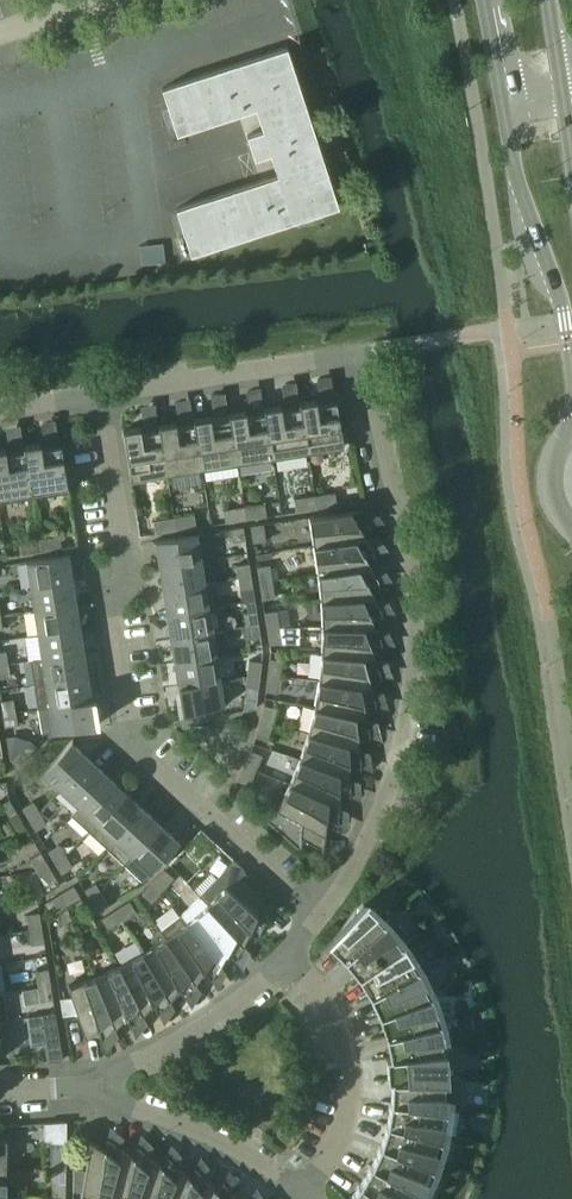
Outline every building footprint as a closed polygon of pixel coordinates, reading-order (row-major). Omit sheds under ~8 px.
[(287,47),(162,88),(177,133),(256,108),(264,130),(248,135),(255,158),(271,153),(278,175),(176,208),(191,254),(339,206),(287,47)] [(299,402),(299,406),(307,451),(343,446),(336,401),(316,404),(316,399),(299,402)] [(307,451),(299,406),(281,409),(280,405),(263,407),(264,412),(272,457),(307,451)] [(272,457),(264,412),(246,415),(245,410),(228,413),(229,418),(237,463),(272,457)] [(237,463),(229,418),(211,420),(210,416),(193,418),(194,423),(201,468),(237,463)] [(201,468),(194,423),(175,426),(175,421),(158,424),(158,429),(166,474),(201,468)] [(166,474),(158,429),(140,431),(139,427),(122,430),(130,479),(166,474)] [(68,489),(61,444),(41,447),(40,442),(23,445),(24,450),(32,495),(68,489)] [(24,450),(6,453),(5,448),(0,449),(0,500),(32,495),(24,450)] [(334,492),(314,495),(316,508),(336,505),(334,492)] [(316,508),(314,495),(294,498),(296,511),(316,508)] [(264,503),(243,506),(245,519),(266,516),(264,503)] [(245,519),(243,506),(223,509),(225,522),(245,519)] [(366,538),(351,510),(309,516),(313,545),(356,539),(364,538),(365,539),(366,538)] [(196,527),(194,514),(173,517),(175,530),(196,527)] [(175,530),(173,517),(153,520),(155,533),(175,530)] [(268,540),(265,523),(252,525),(255,542),(268,540)] [(245,526),(232,528),(234,541),(247,539),(245,526)] [(200,560),(196,534),(151,541),(151,542),(156,541),(160,566),(200,560)] [(59,535),(39,538),(41,551),(61,548),(59,535)] [(41,551),(39,538),(19,541),(21,554),(41,551)] [(371,566),(356,539),(313,545),(318,574),(360,568),(369,566),(369,567),(371,566)] [(68,555),(72,555),(72,553),(27,561),(31,586),(72,580),(68,555)] [(204,583),(200,560),(160,566),(163,590),(204,583)] [(252,576),(250,563),(237,565),(239,578),(252,576)] [(271,564),(258,566),(261,583),(273,581),(271,564)] [(374,597),(360,568),(318,574),(321,600),(363,597),(372,597),(373,597),(374,597)] [(254,589),(252,576),(239,578),(241,590),(254,589)] [(75,604),(72,580),(31,586),(35,610),(75,604)] [(276,596),(273,581),(261,583),(263,598),(276,596)] [(214,582),(204,583),(163,590),(167,614),(208,607),(218,606),(214,582)] [(376,627),(363,597),(321,600),(322,626),(322,627),(364,627),(374,627),(374,628),(376,627)] [(79,628),(75,604),(35,610),(38,634),(79,628)] [(218,606),(208,607),(167,614),(171,637),(212,631),(222,630),(218,606)] [(278,609),(265,611),(267,628),(280,626),(278,609)] [(259,624),(257,611),(245,612),(246,625),(259,624)] [(261,636),(259,624),(246,625),(248,638),(261,636)] [(283,642),(280,626),(267,628),(270,644),(283,642)] [(375,658),(364,627),(322,627),(321,654),(364,657),(373,658),(375,658)] [(42,658),(83,652),(79,628),(38,634),(42,658)] [(222,630),(212,631),(171,637),(175,661),(215,655),(225,654),(222,630)] [(87,676),(83,652),(42,658),(46,682),(87,676)] [(0,654),(0,665),(8,663),(6,653),(0,654)] [(372,689),(364,657),(321,654),(319,680),(360,687),(370,688),(370,689),(372,689)] [(219,679),(215,655),(175,661),(178,685),(219,679)] [(282,660),(270,658),(267,674),(280,676),(282,660)] [(260,674),(262,661),(249,659),(247,673),(260,674)] [(8,663),(0,665),(0,680),(10,679),(8,663)] [(258,687),(260,674),(247,673),(246,685),(258,687)] [(278,692),(280,676),(267,674),(265,691),(278,692)] [(90,700),(87,676),(46,682),(50,706),(90,700)] [(223,704),(219,679),(178,685),(182,709),(178,710),(178,711),(223,704)] [(366,719),(360,687),(319,680),(314,707),(355,716),(365,718),(365,719),(366,719)] [(94,723),(90,700),(50,706),(37,708),(40,733),(99,724),(99,723),(94,723)] [(14,701),(1,703),(3,713),(16,711),(14,701)] [(276,707),(264,704),(259,720),(272,724),(276,707)] [(359,749),(355,716),(314,707),(308,733),(348,745),(357,748),(357,749),(359,749)] [(18,726),(16,711),(3,713),(5,728),(18,726)] [(267,739),(272,724),(259,720),(255,736),(267,739)] [(350,778),(348,745),(308,733),(300,758),(339,774),(348,777),(348,778),(350,778)] [(61,789),(89,759),(71,742),(74,738),(73,738),(42,771),(61,789)] [(264,752),(252,746),(244,763),(256,768),(264,752)] [(338,806),(339,774),(300,758),(289,783),(328,801),(336,805),(336,806),(338,806)] [(79,806),(107,775),(89,759),(61,789),(79,806)] [(249,785),(256,768),(244,763),(237,779),(249,785)] [(97,822),(125,792),(107,775),(79,806),(71,814),(89,831),(97,822)] [(323,849),(328,801),(289,783),(278,807),(273,805),(264,815),(262,814),(261,815),(296,846),(297,845),(299,844),(301,844),(301,838),(321,848),(321,849),(323,849)] [(115,839),(143,808),(125,792),(97,822),(89,831),(106,847),(115,839)] [(8,798),(0,803),(0,809),(6,819),(17,813),(8,798)] [(33,799),(22,806),(29,818),(40,812),(33,799)] [(133,856),(161,825),(143,808),(115,839),(106,847),(125,865),(133,856)] [(46,822),(40,812),(29,818),(35,829),(46,822)] [(24,825),(17,813),(6,819),(13,831),(24,825)] [(143,881),(182,838),(181,838),(178,841),(161,825),(133,856),(125,865),(143,881)] [(59,843),(48,849),(55,862),(66,855),(59,843)] [(49,865),(40,851),(29,857),(38,872),(49,865)] [(72,865),(66,855),(55,862),(61,872),(72,865)] [(263,899),(243,880),(248,874),(243,869),(244,868),(233,859),(199,895),(235,935),(241,942),(241,943),(242,944),(263,899)] [(56,877),(49,865),(38,872),(45,884),(56,877)] [(174,877),(164,868),(153,880),(162,889),(174,877)] [(151,901),(162,889),(153,880),(142,892),(151,901)] [(66,904),(81,894),(74,883),(59,892),(66,904)] [(98,883),(87,890),(94,901),(105,894),(98,883)] [(66,904),(59,892),(46,900),(53,911),(66,904)] [(112,905),(105,894),(94,901),(101,912),(112,905)] [(235,935),(199,895),(180,913),(186,921),(212,955),(218,962),(218,963),(219,964),(235,935)] [(345,958),(383,922),(363,903),(365,900),(364,899),(324,946),(326,947),(329,943),(345,958)] [(137,911),(130,901),(116,910),(123,921),(137,911)] [(123,921),(116,910),(103,920),(110,930),(123,921)] [(41,927),(39,912),(26,914),(29,929),(41,927)] [(212,955),(186,921),(180,913),(159,929),(165,937),(188,973),(194,980),(193,981),(194,982),(212,955)] [(358,975),(401,945),(383,923),(383,922),(345,958),(358,975)] [(44,942),(41,927),(29,929),(31,944),(44,942)] [(188,973),(165,937),(142,951),(163,989),(168,997),(167,998),(169,999),(188,973)] [(416,969),(401,945),(358,975),(370,994),(416,969)] [(163,989),(142,951),(119,965),(137,1003),(141,1012),(140,1012),(142,1013),(163,989)] [(137,1003),(119,965),(95,976),(110,1016),(113,1024),(113,1025),(114,1026),(137,1003)] [(50,984),(48,968),(35,970),(37,986),(50,984)] [(380,1014),(428,995),(416,969),(370,994),(380,1014)] [(110,1016),(95,976),(69,986),(85,1035),(84,1035),(85,1037),(110,1016)] [(53,999),(50,984),(37,986),(40,1001),(53,999)] [(0,992),(0,1021),(8,1019),(4,991),(0,992)] [(428,995),(380,1014),(386,1035),(437,1022),(428,995)] [(59,1041),(55,1012),(40,1014),(44,1043),(59,1041)] [(442,1050),(437,1022),(386,1035),(390,1057),(442,1050)] [(1,1050),(0,1049),(7,1040),(8,1040),(8,1039),(7,1039),(0,1034),(0,1050),(1,1050)] [(444,1079),(442,1050),(390,1057),(392,1078),(444,1079)] [(442,1107),(444,1079),(392,1078),(391,1101),(442,1107)] [(437,1135),(442,1107),(391,1101),(387,1122),(387,1123),(437,1135)] [(429,1163),(437,1135),(387,1123),(380,1144),(429,1163)] [(14,1149),(15,1149),(15,1148),(14,1148),(6,1140),(6,1138),(5,1138),(2,1136),(2,1134),(1,1134),(1,1136),(0,1137),(0,1168),(6,1168),(6,1156),(14,1149)] [(65,1169),(66,1140),(51,1139),(50,1169),(65,1169)] [(118,1158),(91,1140),(90,1142),(91,1142),(81,1193),(107,1198),(109,1198),(118,1158)] [(417,1189),(429,1163),(380,1144),(371,1164),(417,1189)] [(147,1166),(121,1147),(118,1158),(109,1198),(137,1198),(147,1166)] [(175,1177),(150,1156),(147,1166),(137,1198),(166,1198),(175,1177)] [(417,1189),(371,1164),(359,1183),(382,1198),(411,1198),(417,1189)] [(202,1189),(179,1167),(175,1177),(166,1198),(197,1198),(202,1189)] [(207,1179),(202,1189),(197,1198),(224,1198),(207,1179)] [(65,1197),(65,1182),(52,1182),(52,1197),(65,1197)] [(359,1183),(347,1198),(382,1198),(359,1183)]
